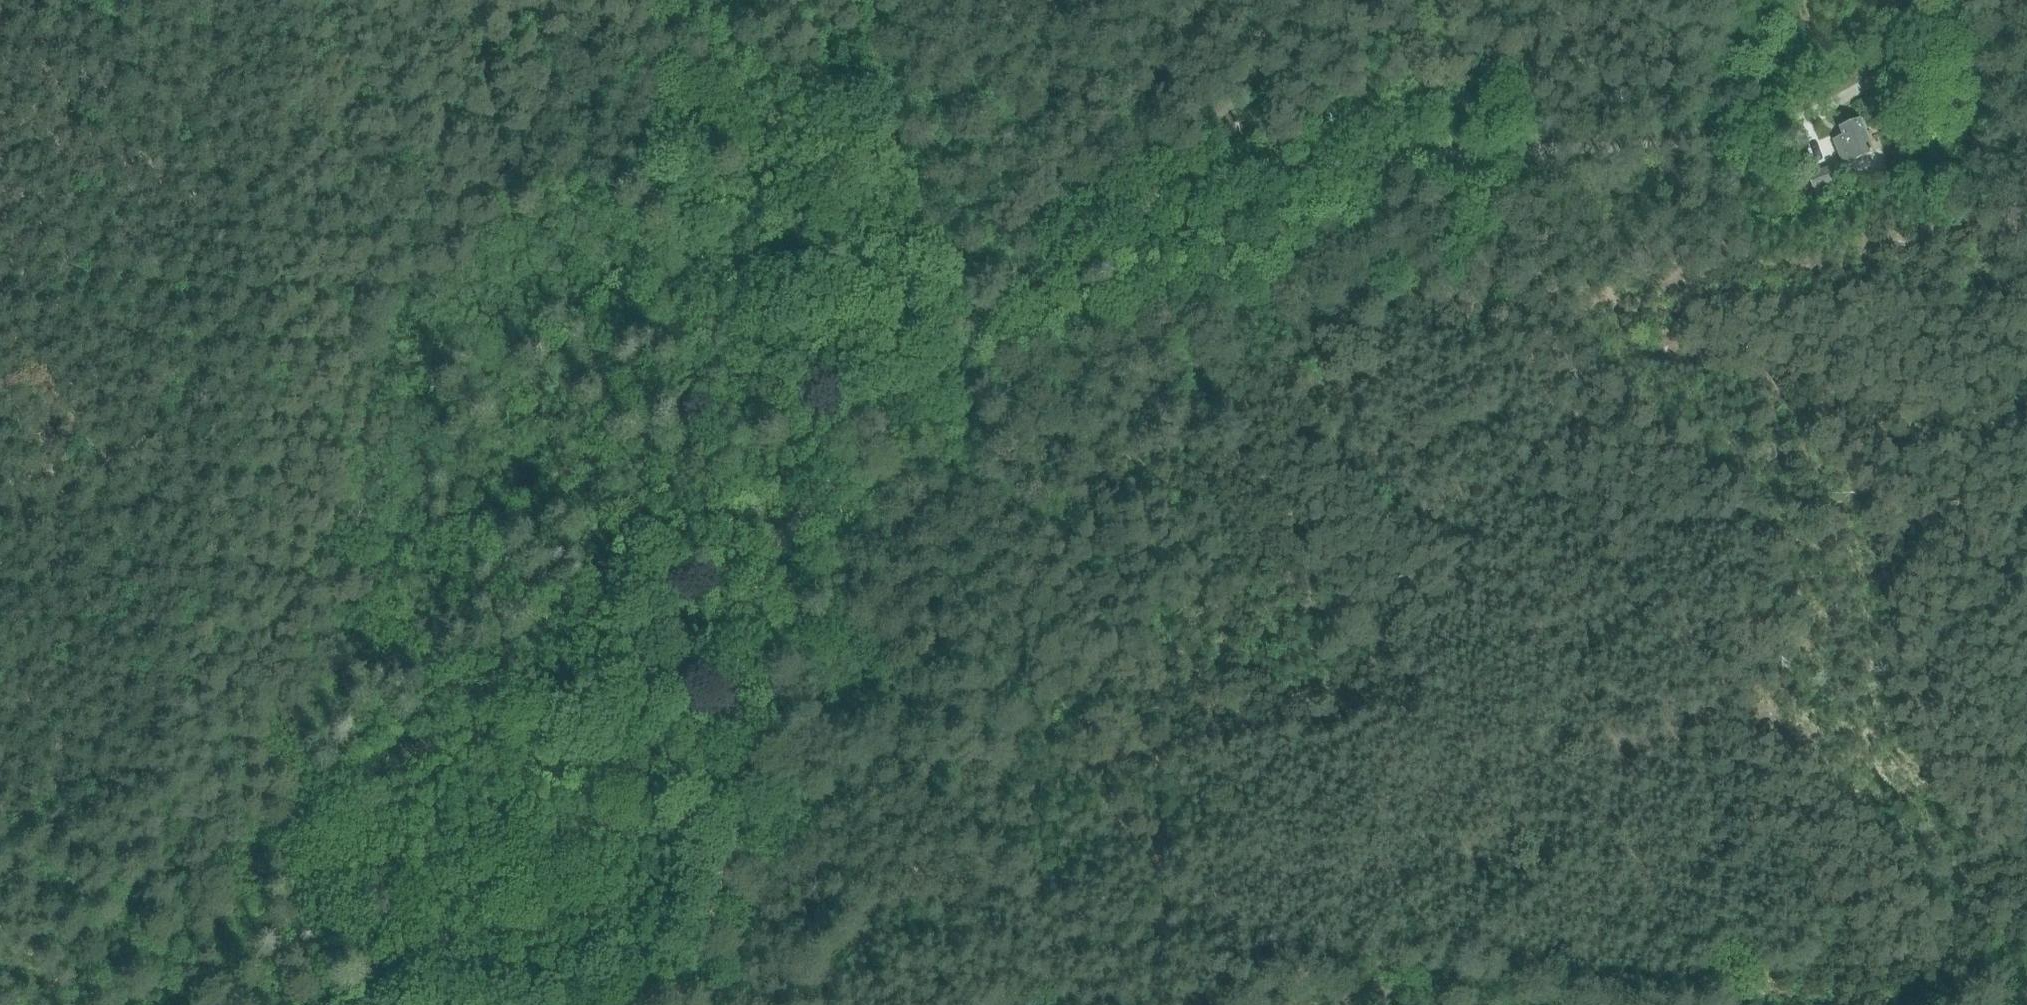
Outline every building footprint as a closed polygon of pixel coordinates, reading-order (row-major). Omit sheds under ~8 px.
[(1831,140),(1843,166),(1875,154),(1861,119),(1839,127),(1843,136),(1831,140)] [(1838,172),(1814,182),(1818,197),(1844,188),(1838,172)]
